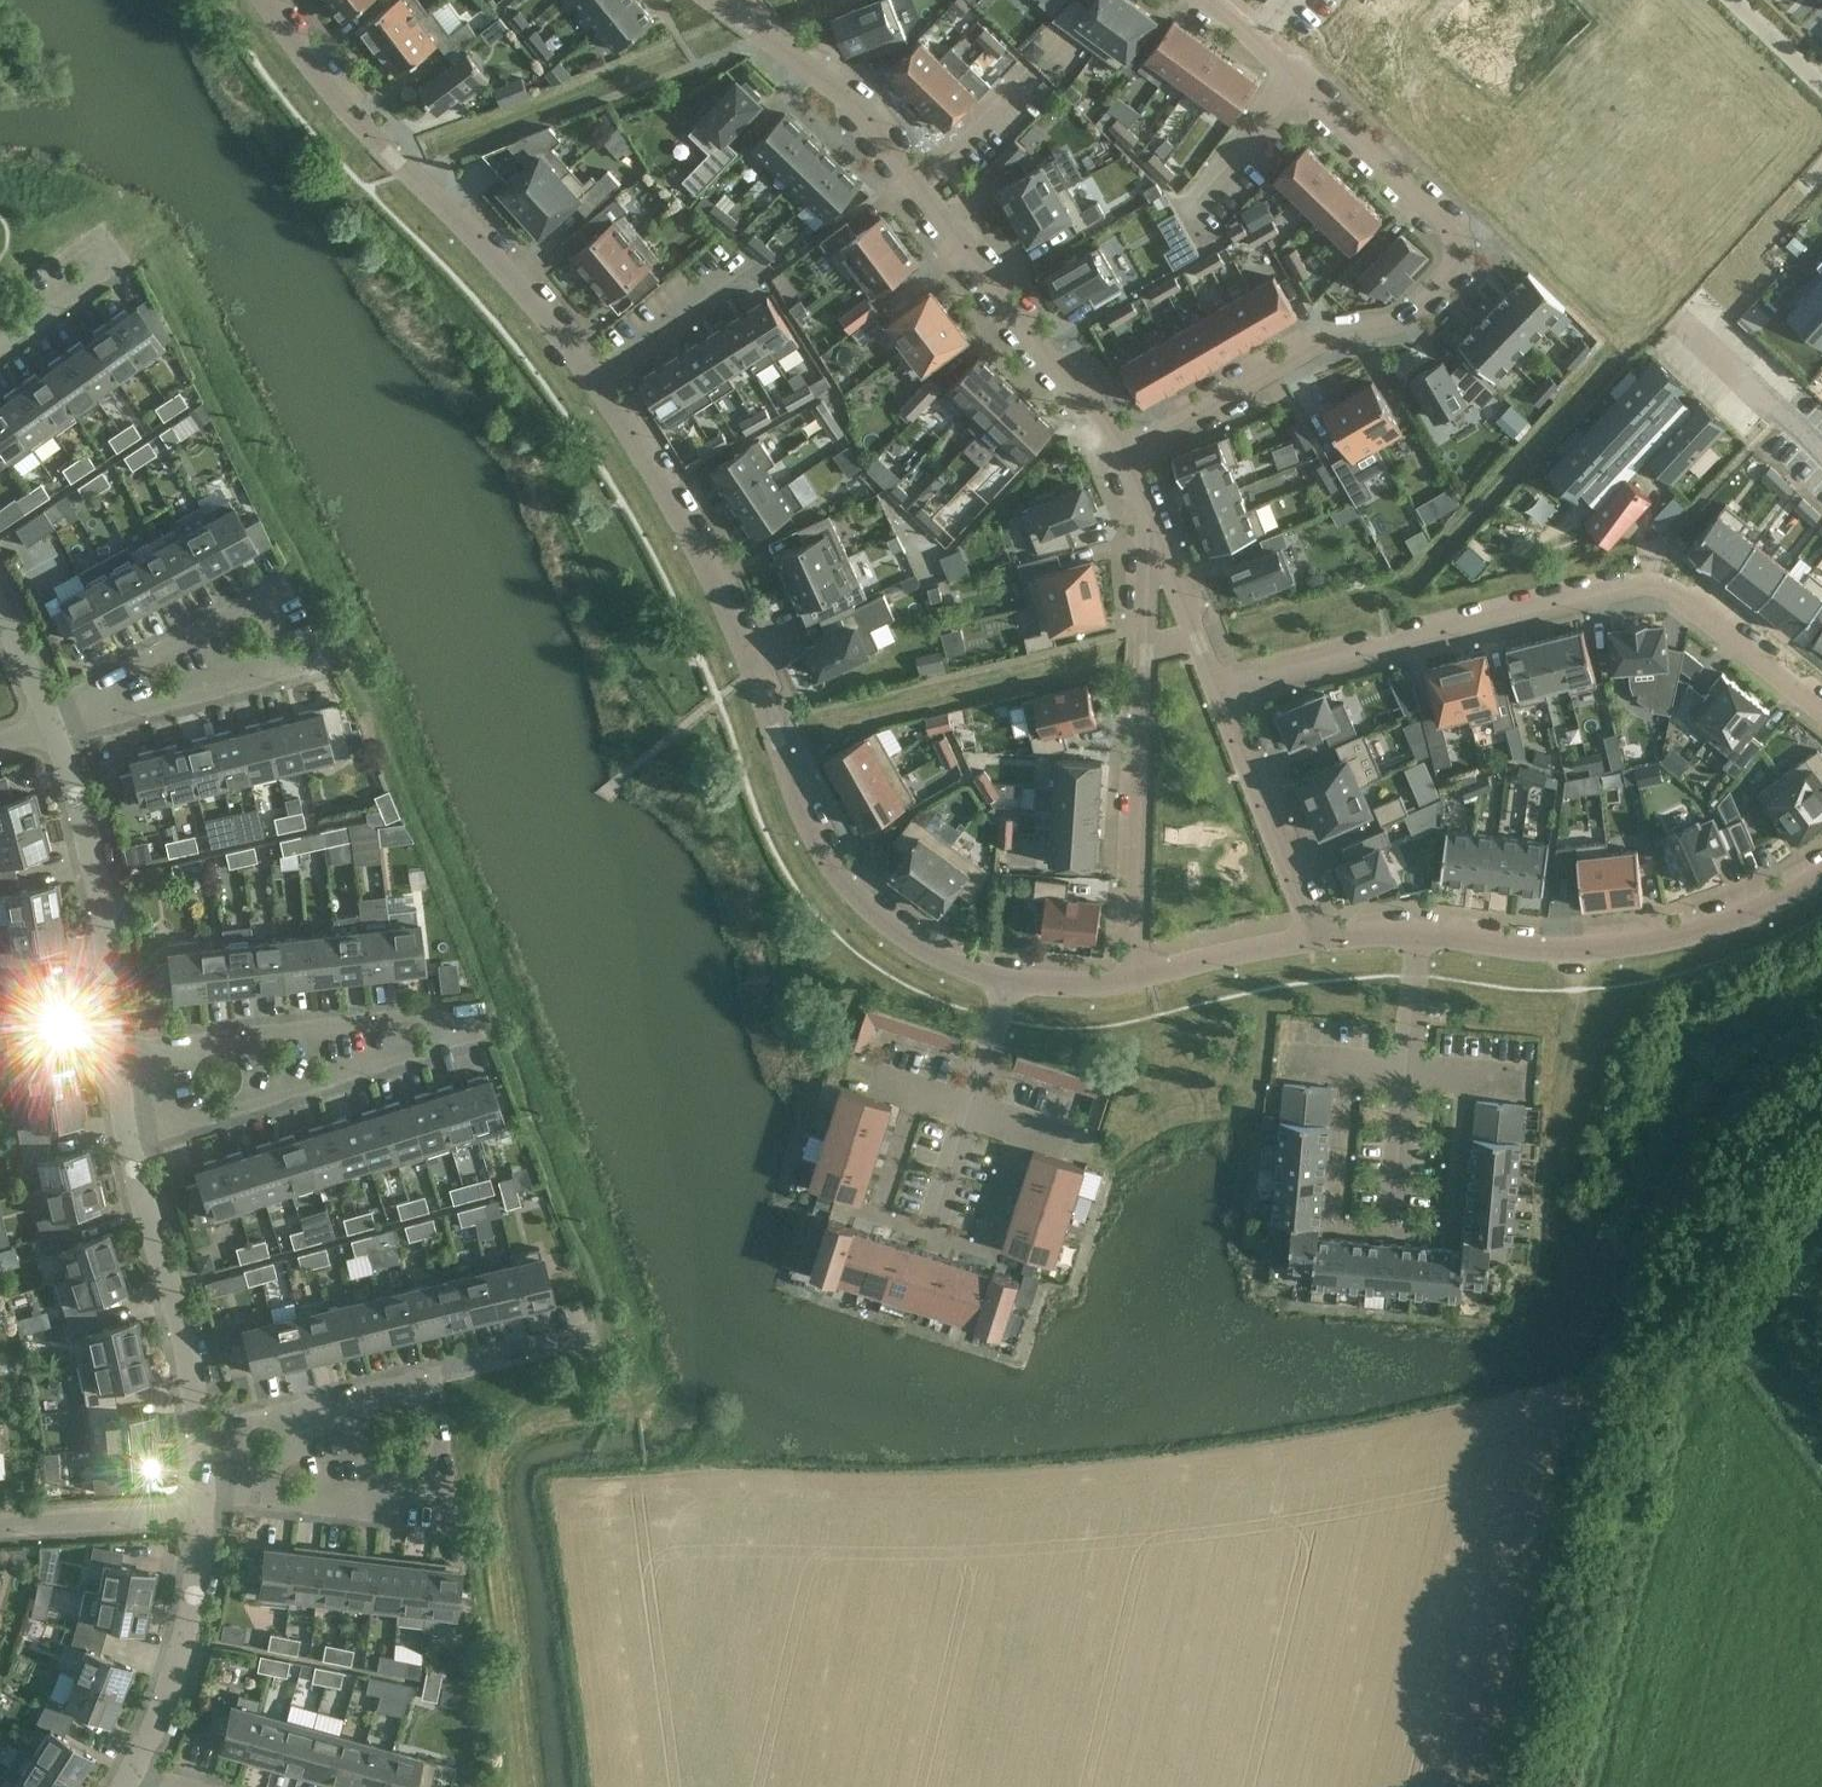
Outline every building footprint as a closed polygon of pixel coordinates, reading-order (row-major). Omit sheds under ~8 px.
[(345,20),(372,0),(330,0),(345,20)] [(421,0),(384,0),(389,6),(358,29),(377,54),(381,51),(380,50),(430,13),(429,11),(421,0)] [(584,10),(596,0),(576,0),(584,10)] [(600,29),(635,0),(596,0),(584,10),(600,29)] [(638,0),(635,0),(600,29),(617,50),(654,20),(638,0)] [(891,0),(880,0),(836,18),(849,49),(871,40),(877,55),(908,42),(891,0)] [(972,5),(966,0),(956,0),(952,4),(963,14),(972,5)] [(1052,13),(1064,0),(1039,0),(1052,13)] [(1133,0),(1132,0),(1096,0),(1089,9),(1076,0),(1071,0),(1053,19),(1096,50),(1133,0)] [(1157,18),(1133,0),(1096,50),(1121,68),(1157,18)] [(1362,47),(1362,0),(1339,0),(1315,25),(1351,59),(1362,47)] [(1532,0),(1468,0),(1438,33),(1487,78),(1530,31),(1515,18),(1532,0)] [(429,11),(430,13),(380,50),(381,51),(398,74),(440,43),(449,55),(478,34),(468,21),(452,34),(433,9),(429,11)] [(529,22),(520,10),(510,18),(520,30),(529,22)] [(1169,72),(1196,36),(1174,20),(1147,56),(1169,72)] [(988,47),(996,38),(986,28),(978,37),(988,47)] [(526,38),(535,49),(545,41),(536,30),(526,38)] [(1216,51),(1196,36),(1169,72),(1189,87),(1216,51)] [(1007,48),(996,38),(988,47),(998,56),(1007,48)] [(554,52),(545,41),(535,49),(545,60),(554,52)] [(922,41),(891,74),(909,92),(941,59),(940,59),(922,41)] [(941,59),(909,92),(927,109),(959,77),(971,65),(952,46),(940,59),(941,59)] [(1236,65),(1216,51),(1189,87),(1209,102),(1236,65)] [(421,88),(438,112),(460,96),(463,100),(490,79),(469,52),(421,88)] [(573,76),(560,61),(546,73),(555,83),(573,76)] [(959,77),(927,109),(946,127),(976,96),(979,98),(992,85),(987,81),(971,65),(959,77)] [(1258,82),(1236,65),(1209,102),(1232,118),(1258,82)] [(495,88),(502,104),(530,93),(523,77),(495,88)] [(710,152),(683,180),(698,194),(739,152),(725,139),(760,103),(757,99),(761,95),(746,81),(742,85),(739,82),(721,101),(716,97),(702,111),(706,115),(690,133),(710,152)] [(1072,84),(1064,92),(1074,102),(1082,94),(1072,84)] [(805,132),(786,113),(754,146),(773,165),(805,132)] [(1120,137),(1129,128),(1118,118),(1110,127),(1120,137)] [(522,212),(561,176),(562,177),(572,168),(553,147),(562,139),(550,126),(519,139),(518,139),(537,159),(502,190),(522,212)] [(1139,138),(1129,128),(1120,137),(1130,147),(1139,138)] [(823,149),(805,132),(773,165),(791,182),(823,149)] [(1006,170),(1026,149),(1016,139),(996,160),(1006,170)] [(1295,197),(1327,165),(1307,146),(1276,178),(1295,197)] [(841,166),(823,149),(791,182),(809,199),(841,166)] [(1156,172),(1165,163),(1155,153),(1146,162),(1156,172)] [(1053,159),(999,190),(1014,216),(1068,185),(1053,159)] [(1175,173),(1165,163),(1156,172),(1166,182),(1175,173)] [(1345,182),(1327,165),(1295,197),(1313,215),(1345,182)] [(860,185),(841,166),(809,199),(828,218),(860,185)] [(522,212),(541,233),(584,194),(583,193),(598,180),(593,175),(585,183),(572,168),(562,177),(561,176),(522,212)] [(609,170),(598,180),(583,193),(584,194),(595,206),(621,183),(609,170)] [(1363,199),(1345,182),(1313,215),(1331,232),(1363,199)] [(1163,194),(1157,183),(1144,190),(1151,201),(1163,194)] [(1068,185),(1014,216),(1030,242),(1071,218),(1078,231),(1106,214),(1099,202),(1083,211),(1068,185)] [(589,242),(574,255),(592,277),(642,235),(624,214),(629,210),(618,197),(603,209),(578,229),(589,242)] [(1382,218),(1363,199),(1331,232),(1351,251),(1382,218)] [(720,222),(727,212),(716,203),(709,213),(720,222)] [(738,221),(727,212),(720,222),(731,231),(738,221)] [(858,235),(848,222),(821,242),(849,279),(858,272),(857,271),(900,239),(882,216),(858,235)] [(1273,220),(1261,227),(1267,238),(1279,231),(1273,220)] [(1235,240),(1248,232),(1242,222),(1229,229),(1235,240)] [(1267,238),(1261,227),(1248,234),(1255,245),(1267,238)] [(1402,233),(1386,249),(1376,239),(1353,263),(1387,297),(1396,288),(1398,290),(1413,275),(1410,273),(1426,257),(1402,233)] [(642,235),(592,277),(611,299),(625,287),(635,299),(660,279),(650,266),(660,258),(642,235)] [(758,253),(766,244),(755,235),(747,244),(758,253)] [(1191,236),(1166,251),(1175,268),(1200,253),(1191,236)] [(917,262),(900,239),(857,271),(858,272),(875,294),(917,262)] [(1804,242),(1795,251),(1805,261),(1814,251),(1804,242)] [(776,253),(766,244),(758,253),(769,262),(776,253)] [(1100,246),(1049,275),(1051,278),(1049,280),(1056,293),(1059,292),(1066,304),(1088,292),(1096,306),(1124,289),(1100,246)] [(1293,267),(1303,261),(1296,249),(1286,255),(1293,267)] [(1218,251),(1206,258),(1212,269),(1224,262),(1218,251)] [(1212,269),(1206,258),(1194,265),(1200,276),(1212,269)] [(1310,273),(1303,261),(1293,267),(1300,279),(1310,273)] [(1566,307),(1530,272),(1512,291),(1548,326),(1566,307)] [(1181,287),(1175,276),(1163,283),(1169,294),(1181,287)] [(1275,276),(1252,289),(1275,328),(1297,315),(1275,276)] [(1787,315),(1790,317),(1801,304),(1821,322),(1821,276),(1799,302),(1787,315)] [(1169,294),(1163,283),(1150,290),(1157,301),(1169,294)] [(1275,328),(1252,289),(1231,302),(1253,341),(1275,328)] [(1548,326),(1512,291),(1495,308),(1531,343),(1548,326)] [(950,315),(932,292),(890,323),(906,346),(907,347),(950,315)] [(769,296),(746,311),(770,350),(769,350),(776,360),(800,345),(769,296)] [(801,299),(790,307),(797,316),(808,308),(801,299)] [(1138,312),(1132,301),(1120,308),(1126,319),(1138,312)] [(1253,341),(1231,302),(1209,314),(1232,353),(1253,341)] [(125,308),(108,320),(138,361),(162,344),(164,343),(163,342),(170,337),(158,311),(157,310),(144,320),(137,311),(136,309),(138,307),(137,306),(128,313),(125,308)] [(1126,319),(1120,308),(1107,315),(1113,326),(1126,319)] [(1531,343),(1495,308),(1477,326),(1514,361),(1531,343)] [(746,311),(725,324),(750,363),(756,373),(776,360),(769,350),(770,350),(746,311)] [(863,344),(886,327),(877,314),(853,332),(863,344)] [(1232,353),(1209,314),(1188,327),(1210,366),(1232,353)] [(967,338),(950,315),(907,347),(906,346),(897,353),(915,377),(967,338)] [(92,343),(116,377),(138,361),(108,320),(92,331),(98,339),(92,343)] [(725,324),(704,337),(729,376),(750,363),(725,324)] [(1514,361),(1477,326),(1460,345),(1496,379),(1514,361)] [(1210,366),(1188,327),(1166,339),(1189,378),(1210,366)] [(704,337),(683,350),(708,389),(714,399),(735,386),(729,376),(704,337)] [(1189,378),(1166,339),(1145,352),(1167,391),(1189,378)] [(1583,339),(1573,350),(1582,358),(1592,347),(1583,339)] [(93,394),(116,377),(92,343),(85,348),(80,340),(63,352),(93,394)] [(683,350),(662,364),(687,402),(688,402),(694,412),(714,399),(708,389),(683,350)] [(1582,358),(1573,350),(1564,360),(1573,369),(1582,358)] [(71,410),(72,409),(93,394),(63,352),(47,363),(53,371),(47,376),(71,410)] [(1167,391),(1145,352),(1122,365),(1145,404),(1167,391)] [(980,357),(940,398),(961,418),(969,409),(968,409),(999,375),(980,357)] [(1424,404),(1428,402),(1437,418),(1443,414),(1446,419),(1475,402),(1481,408),(1498,391),(1465,359),(1452,372),(1450,373),(1443,361),(1414,378),(1418,386),(1415,388),(1414,387),(1413,388),(1423,406),(1425,405),(1424,404)] [(1670,483),(1726,424),(1700,399),(1692,407),(1691,406),(1688,409),(1675,397),(1678,394),(1677,393),(1684,385),(1658,360),(1549,476),(1575,501),(1583,493),(1584,494),(1587,491),(1600,503),(1597,506),(1597,507),(1584,521),(1594,530),(1595,529),(1610,544),(1627,526),(1628,526),(1640,513),(1639,512),(1649,502),(1650,503),(1653,500),(1628,477),(1645,459),(1670,483)] [(662,364),(639,378),(670,427),(694,412),(688,402),(687,402),(662,364)] [(1332,369),(1322,375),(1331,390),(1341,384),(1332,369)] [(19,384),(54,433),(78,417),(72,409),(71,410),(47,376),(41,380),(35,372),(19,384)] [(969,409),(961,418),(978,434),(986,426),(1017,392),(999,375),(968,409),(969,409)] [(1550,376),(1540,387),(1549,395),(1559,384),(1550,376)] [(930,378),(902,407),(913,418),(942,388),(930,378)] [(1371,382),(1348,396),(1351,400),(1378,447),(1403,433),(1373,381),(1371,382)] [(32,450),(54,433),(19,384),(3,396),(8,403),(2,408),(32,450)] [(815,395),(809,384),(797,391),(803,402),(815,395)] [(1549,395),(1540,387),(1531,397),(1540,405),(1549,395)] [(167,399),(175,413),(188,404),(179,391),(167,399)] [(797,391),(784,398),(790,409),(803,402),(797,391)] [(986,426),(978,434),(995,450),(1003,442),(1004,443),(1035,409),(1017,392),(986,426)] [(1325,409),(1324,410),(1349,453),(1333,462),(1357,503),(1373,494),(1364,479),(1388,465),(1378,447),(1351,400),(1348,396),(1325,409)] [(175,413),(167,399),(154,407),(163,421),(175,413)] [(822,399),(811,405),(818,415),(826,427),(836,420),(828,408),(822,399)] [(1514,436),(1530,420),(1512,402),(1496,418),(1514,436)] [(200,404),(187,412),(197,427),(210,418),(200,404)] [(4,458),(9,466),(32,450),(2,408),(0,409),(0,452),(4,458)] [(772,419),(766,408),(753,415),(759,426),(772,419)] [(1003,442),(995,450),(1015,470),(1055,428),(1035,409),(1004,443),(1003,442)] [(741,422),(747,433),(759,426),(753,415),(741,422)] [(836,420),(826,427),(834,439),(844,432),(836,420)] [(1295,438),(1306,432),(1299,420),(1288,426),(1295,438)] [(120,430),(129,443),(141,435),(132,422),(120,430)] [(180,438),(171,425),(159,433),(168,446),(180,438)] [(129,443),(120,430),(108,438),(117,451),(129,443)] [(729,443),(723,432),(710,439),(716,450),(729,443)] [(1313,444),(1306,432),(1295,438),(1302,450),(1313,444)] [(1230,464),(1230,465),(1239,461),(1229,435),(1173,457),(1175,461),(1174,461),(1177,471),(1178,470),(1183,482),(1230,464)] [(710,439),(698,446),(704,457),(716,450),(710,439)] [(760,439),(712,471),(728,493),(766,468),(766,469),(776,462),(760,439)] [(148,440),(135,448),(144,461),(157,453),(148,440)] [(132,469),(144,461),(135,448),(123,456),(132,469)] [(86,452),(74,461),(83,474),(95,466),(86,452)] [(83,474),(74,461),(62,469),(71,482),(83,474)] [(1320,481),(1331,475),(1324,463),(1313,469),(1320,481)] [(1239,487),(1230,465),(1230,464),(1183,482),(1192,505),(1239,487)] [(766,468),(728,493),(741,514),(780,488),(766,469),(766,468)] [(1771,468),(1763,477),(1774,487),(1782,478),(1771,468)] [(101,471),(89,479),(98,492),(110,484),(101,471)] [(1338,487),(1331,475),(1320,481),(1328,494),(1338,487)] [(1782,478),(1774,487),(1784,496),(1792,487),(1782,478)] [(98,492),(89,479),(77,487),(86,500),(98,492)] [(780,488),(741,514),(757,537),(795,511),(805,504),(791,484),(789,481),(780,488)] [(28,491),(37,504),(50,496),(41,483),(28,491)] [(897,483),(889,492),(900,502),(908,493),(897,483)] [(1450,484),(1416,505),(1427,522),(1461,501),(1450,484)] [(1039,552),(1073,544),(1066,525),(1094,514),(1092,510),(1098,507),(1090,488),(1085,490),(1083,486),(1058,496),(1056,490),(1037,498),(1039,503),(1023,510),(1039,552)] [(1248,509),(1239,487),(1192,505),(1201,528),(1248,510),(1248,509)] [(37,504),(28,491),(15,499),(24,513),(37,504)] [(1673,494),(1651,519),(1663,531),(1686,505),(1673,494)] [(1803,498),(1795,507),(1804,515),(1812,506),(1803,498)] [(203,512),(227,557),(234,554),(239,562),(272,544),(259,518),(243,526),(228,499),(204,512),(203,512)] [(1546,521),(1553,510),(1538,499),(1531,510),(1546,521)] [(43,509),(52,523),(65,514),(56,501),(43,509)] [(1690,548),(1689,549),(1712,568),(1712,566),(1711,566),(1740,530),(1741,530),(1749,521),(1726,503),(1719,512),(1690,548)] [(1257,505),(1248,509),(1248,510),(1201,528),(1211,553),(1267,531),(1257,505)] [(1812,506),(1804,515),(1813,524),(1821,515),(1812,506)] [(925,526),(933,517),(923,507),(914,516),(925,526)] [(176,521),(178,526),(179,525),(208,579),(225,570),(221,561),(227,557),(203,512),(204,512),(201,508),(176,521)] [(52,523),(43,509),(15,528),(26,545),(54,526),(52,523)] [(805,544),(778,556),(790,583),(849,556),(830,515),(799,529),(805,544)] [(943,527),(933,517),(925,526),(935,536),(943,527)] [(178,526),(154,538),(179,584),(185,580),(190,588),(208,579),(179,525),(178,526)] [(1289,544),(1283,530),(1261,539),(1266,552),(1228,567),(1236,588),(1240,586),(1246,599),(1295,580),(1282,547),(1289,544)] [(1740,530),(1711,566),(1712,566),(1727,578),(1756,542),(1741,530),(1740,530)] [(904,546),(898,534),(888,539),(894,551),(904,546)] [(179,584),(154,538),(130,551),(159,605),(177,596),(172,587),(179,584)] [(1756,542),(1727,578),(1743,591),(1772,555),(1756,542)] [(1475,577),(1488,562),(1469,545),(1455,559),(1475,577)] [(159,605),(130,551),(129,552),(126,546),(103,559),(130,610),(137,606),(141,615),(159,605)] [(958,551),(942,557),(950,576),(965,570),(958,551)] [(1058,554),(1018,564),(1022,578),(1029,576),(1036,604),(1099,589),(1092,561),(1062,568),(1058,554)] [(1772,555),(1743,591),(1759,604),(1788,568),(1772,555)] [(832,613),(868,596),(849,556),(790,583),(802,609),(826,598),(832,613)] [(124,613),(130,610),(103,559),(78,572),(85,586),(86,586),(110,631),(128,622),(124,613)] [(1788,568),(1759,604),(1775,616),(1804,580),(1803,580),(1788,568)] [(1775,616),(1796,634),(1821,601),(1821,580),(1810,571),(1803,580),(1804,580),(1775,616)] [(929,587),(932,600),(943,598),(939,585),(929,587)] [(86,586),(85,586),(61,600),(65,607),(51,614),(64,637),(77,630),(81,636),(88,632),(93,641),(110,631),(86,586)] [(1043,632),(1026,636),(1029,650),(1057,643),(1054,630),(1106,617),(1099,589),(1036,604),(1043,632)] [(853,609),(860,623),(861,625),(892,610),(885,594),(853,609)] [(895,617),(892,610),(861,625),(860,623),(807,648),(809,652),(804,654),(812,673),(818,671),(819,675),(843,664),(846,669),(865,661),(862,655),(880,647),(871,628),(895,617)] [(1627,630),(1611,631),(1615,672),(1630,670),(1631,681),(1659,678),(1653,709),(1672,713),(1685,649),(1666,645),(1664,626),(1648,628),(1648,624),(1626,625),(1627,630)] [(1583,629),(1557,636),(1569,683),(1568,683),(1570,692),(1597,685),(1583,629)] [(1569,683),(1557,636),(1533,642),(1545,689),(1546,688),(1568,683),(1569,683)] [(1545,689),(1533,642),(1507,648),(1521,705),(1548,698),(1546,688),(1545,689)] [(1485,654),(1457,661),(1469,713),(1468,713),(1471,724),(1494,718),(1497,730),(1515,725),(1504,678),(1492,682),(1485,654)] [(1440,714),(1424,718),(1431,746),(1448,742),(1442,719),(1468,713),(1469,713),(1457,661),(1429,668),(1428,668),(1440,714)] [(1709,738),(1746,691),(1723,672),(1705,695),(1689,683),(1677,712),(1709,738)] [(1035,697),(1023,700),(1024,703),(1032,736),(1036,755),(1068,747),(1064,730),(1097,722),(1088,685),(1035,697)] [(1746,691),(1709,738),(1731,756),(1723,766),(1736,776),(1744,766),(1764,742),(1752,733),(1770,710),(1746,691)] [(1311,738),(1324,732),(1324,731),(1325,730),(1331,743),(1357,732),(1344,702),(1331,707),(1325,693),(1278,713),(1292,744),(1310,736),(1311,738)] [(1417,695),(1399,702),(1405,714),(1420,707),(1417,695)] [(300,721),(293,723),(303,764),(350,752),(337,702),(298,712),(300,721)] [(926,718),(929,732),(952,727),(949,713),(926,718)] [(264,720),(276,770),(303,764),(293,723),(285,725),(283,716),(264,720)] [(250,777),(276,770),(264,720),(244,725),(247,735),(239,737),(250,777)] [(223,784),(250,777),(239,737),(232,738),(230,729),(210,734),(223,784)] [(891,754),(877,730),(827,758),(841,782),(891,754)] [(1343,760),(1299,779),(1311,806),(1359,785),(1360,786),(1383,776),(1371,749),(1364,733),(1337,745),(1343,760)] [(196,791),(223,784),(210,734),(191,739),(193,748),(186,750),(196,791)] [(941,754),(952,749),(946,736),(935,741),(941,754)] [(169,797),(196,791),(186,750),(179,752),(176,743),(157,748),(169,797)] [(169,797),(157,748),(137,752),(140,762),(131,764),(133,771),(119,775),(125,800),(139,796),(142,805),(169,797)] [(958,762),(952,749),(941,754),(947,767),(958,762)] [(1782,776),(1818,824),(1821,821),(1821,754),(1818,749),(1782,776)] [(1537,750),(1533,762),(1548,766),(1551,755),(1537,750)] [(1601,752),(1587,755),(1589,767),(1591,774),(1605,771),(1603,764),(1601,752)] [(841,782),(853,804),(903,775),(891,754),(841,782)] [(1587,755),(1573,758),(1576,770),(1588,767),(1589,767),(1587,755)] [(1058,758),(1056,785),(1101,789),(1103,761),(1058,758)] [(1531,781),(1534,770),(1521,766),(1517,777),(1531,781)] [(985,770),(975,776),(982,788),(993,782),(985,770)] [(1548,774),(1534,770),(1531,781),(1544,786),(1548,774)] [(0,776),(0,833),(39,822),(36,814),(41,813),(36,793),(10,800),(3,775),(0,776)] [(853,804),(866,828),(916,799),(903,775),(853,804)] [(1488,775),(1475,780),(1480,792),(1493,787),(1488,775)] [(1818,824),(1782,776),(1757,794),(1793,842),(1818,824)] [(1480,792),(1475,780),(1462,786),(1466,797),(1480,792)] [(993,782),(982,788),(990,800),(998,795),(1020,797),(1021,784),(993,782)] [(1036,784),(1034,809),(1054,810),(1099,813),(1101,789),(1056,785),(1036,784)] [(1359,785),(1311,806),(1322,833),(1371,811),(1360,786),(1359,785)] [(1731,789),(1719,804),(1729,824),(1728,824),(1740,852),(1756,845),(1743,817),(1731,789)] [(379,809),(394,803),(388,790),(374,796),(379,809)] [(1375,806),(1382,824),(1409,812),(1401,795),(1375,806)] [(400,817),(394,803),(379,809),(385,823),(400,817)] [(1054,810),(1052,835),(1098,838),(1099,813),(1054,810)] [(302,811),(288,814),(291,830),(305,827),(302,811)] [(291,830),(288,814),(273,817),(277,833),(291,830)] [(953,844),(914,815),(894,843),(908,853),(891,876),(916,894),(953,844)] [(1002,817),(1001,831),(1013,832),(1014,817),(1002,817)] [(1698,822),(1664,837),(1670,851),(1666,852),(1674,870),(1678,868),(1684,881),(1704,873),(1716,867),(1718,867),(1717,865),(1715,861),(1713,856),(1727,850),(1713,819),(1699,825),(1698,822)] [(348,825),(351,840),(378,834),(377,830),(367,821),(348,825)] [(39,822),(0,833),(0,878),(16,875),(13,859),(51,849),(46,829),(41,830),(39,822)] [(248,823),(234,826),(237,842),(252,838),(248,823)] [(325,846),(351,840),(348,825),(322,831),(325,846)] [(237,842),(234,826),(220,829),(223,845),(237,842)] [(1343,847),(1348,860),(1340,864),(1345,875),(1341,877),(1351,901),(1353,900),(1351,897),(1355,896),(1356,899),(1377,889),(1376,887),(1379,885),(1381,888),(1382,887),(1381,885),(1395,879),(1381,848),(1392,843),(1386,828),(1343,847)] [(1468,883),(1474,833),(1448,830),(1441,879),(1468,883)] [(1012,846),(1013,832),(1001,831),(1000,845),(1012,846)] [(1499,836),(1474,833),(1468,883),(1493,886),(1499,836)] [(308,834),(294,837),(297,852),(311,849),(308,834)] [(180,838),(184,854),(198,850),(195,835),(180,838)] [(1052,835),(1050,862),(1096,865),(1098,838),(1052,835)] [(1523,839),(1499,836),(1493,886),(1517,889),(1523,839)] [(283,855),(297,852),(294,837),(279,840),(283,855)] [(168,857),(184,854),(180,838),(165,841),(168,857)] [(1550,843),(1523,839),(1517,889),(1544,893),(1550,843)] [(1557,847),(1555,866),(1579,864),(1583,906),(1613,903),(1608,853),(1609,853),(1608,841),(1557,847)] [(916,894),(940,912),(957,889),(971,899),(991,872),(953,844),(916,894)] [(240,849),(243,864),(257,861),(254,846),(240,849)] [(243,864),(240,849),(225,852),(229,868),(243,864)] [(1609,853),(1608,853),(1613,903),(1643,900),(1638,849),(1609,853)] [(200,858),(185,861),(189,876),(203,873),(200,858)] [(174,880),(189,876),(185,861),(171,864),(174,880)] [(58,913),(57,905),(62,904),(59,884),(20,890),(16,875),(0,878),(0,894),(4,893),(9,921),(58,913)] [(1035,897),(1047,898),(1043,935),(1097,941),(1102,903),(1068,899),(1070,881),(1037,878),(1035,897)] [(389,927),(394,968),(402,967),(403,977),(424,975),(416,908),(387,911),(389,927)] [(387,911),(360,914),(362,930),(368,981),(388,979),(387,969),(394,968),(389,927),(387,911)] [(0,966),(31,963),(29,947),(68,941),(65,921),(60,921),(58,913),(9,921),(13,949),(0,951),(0,963),(0,966)] [(360,914),(333,917),(335,933),(339,974),(347,974),(348,983),(368,981),(362,930),(360,914)] [(252,942),(251,926),(222,929),(224,945),(225,945),(229,987),(237,986),(238,996),(258,993),(252,942)] [(335,933),(307,936),(313,987),(333,985),(332,975),(339,974),(335,933)] [(307,936),(279,939),(284,981),(292,980),(293,989),(313,987),(307,936)] [(183,1002),(203,1000),(197,948),(198,948),(197,939),(167,942),(170,960),(155,962),(158,987),(172,986),(173,993),(182,992),(183,1002)] [(279,939),(252,942),(258,993),(278,991),(277,982),(284,981),(279,939)] [(224,945),(198,948),(197,948),(203,1000),(223,997),(222,988),(229,987),(225,945),(224,945)] [(31,963),(0,966),(2,981),(17,980),(19,1007),(19,1008),(69,1004),(68,996),(74,996),(72,975),(32,978),(31,963)] [(439,971),(442,991),(459,989),(457,969),(439,971)] [(8,1054),(38,1051),(37,1036),(76,1033),(75,1012),(70,1013),(69,1004),(19,1008),(19,1007),(4,1008),(6,1038),(8,1054)] [(875,1023),(868,1008),(860,1033),(871,1036),(875,1023)] [(889,1028),(892,1016),(868,1008),(875,1023),(889,1028)] [(902,1032),(906,1020),(892,1016),(889,1028),(902,1032)] [(916,1036),(920,1025),(906,1020),(902,1032),(916,1036)] [(930,1041),(934,1029),(920,1025),(916,1036),(930,1041)] [(944,1045),(948,1034),(934,1029),(930,1041),(944,1045)] [(871,1036),(860,1033),(855,1047),(867,1050),(871,1036)] [(962,1038),(948,1034),(944,1045),(958,1050),(962,1038)] [(38,1051),(8,1054),(10,1071),(13,1100),(28,1098),(78,1091),(77,1083),(82,1082),(79,1062),(40,1067),(38,1051)] [(1018,1056),(1014,1068),(1028,1072),(1032,1061),(1018,1056)] [(1042,1077),(1046,1065),(1032,1061),(1028,1072),(1042,1077)] [(1056,1081),(1059,1070),(1046,1065),(1042,1077),(1056,1081)] [(1056,1081),(1069,1086),(1073,1074),(1059,1070),(1056,1081)] [(469,1088),(462,1090),(477,1140),(505,1131),(487,1073),(466,1079),(469,1088)] [(1069,1086),(1083,1090),(1087,1078),(1073,1074),(1069,1086)] [(1087,1078),(1083,1090),(1096,1094),(1112,1086),(1087,1078)] [(1332,1087),(1285,1083),(1281,1122),(1329,1126),(1332,1087)] [(477,1140),(462,1090),(455,1093),(452,1084),(433,1090),(451,1148),(477,1140)] [(1112,1086),(1096,1094),(1092,1107),(1104,1111),(1112,1086)] [(893,1105),(866,1096),(865,1096),(842,1089),(834,1113),(885,1130),(893,1105)] [(425,1156),(451,1148),(433,1090),(414,1096),(417,1105),(409,1107),(425,1156)] [(17,1128),(20,1146),(50,1140),(47,1124),(87,1119),(84,1098),(79,1099),(78,1091),(28,1098),(32,1126),(17,1128)] [(380,1106),(398,1164),(425,1156),(409,1107),(402,1109),(399,1100),(380,1106)] [(1522,1143),(1525,1104),(1477,1100),(1474,1139),(1522,1143)] [(398,1164),(380,1106),(361,1112),(364,1121),(357,1123),(369,1163),(368,1164),(371,1173),(398,1164)] [(1104,1111),(1092,1107),(1088,1122),(1099,1125),(1104,1111)] [(834,1113),(827,1137),(878,1153),(885,1130),(834,1113)] [(327,1123),(343,1172),(368,1164),(369,1163),(357,1123),(349,1126),(347,1117),(327,1123)] [(1279,1146),(1327,1151),(1329,1126),(1281,1122),(1279,1146)] [(316,1180),(343,1172),(327,1123),(308,1129),(311,1138),(304,1140),(316,1180)] [(294,1133),(275,1139),(290,1188),(292,1194),(318,1186),(316,1180),(304,1140),(296,1142),(294,1133)] [(827,1137),(819,1160),(870,1177),(878,1153),(827,1137)] [(264,1196),(290,1188),(275,1139),(255,1145),(258,1154),(251,1157),(264,1196)] [(1474,1139),(1472,1164),(1519,1168),(1522,1143),(1474,1139)] [(50,1140),(20,1146),(24,1164),(38,1160),(45,1188),(93,1177),(92,1169),(97,1167),(92,1147),(53,1156),(50,1140)] [(1277,1171),(1325,1175),(1327,1151),(1279,1146),(1277,1171)] [(238,1204),(264,1196),(251,1157),(244,1159),(241,1150),(222,1156),(237,1205),(238,1204)] [(1086,1167),(1062,1159),(1034,1150),(1027,1175),(1078,1191),(1086,1167)] [(237,1205),(222,1156),(203,1162),(206,1171),(197,1173),(200,1181),(185,1185),(193,1210),(207,1205),(213,1223),(241,1214),(238,1204),(237,1205)] [(811,1185),(862,1201),(870,1177),(819,1160),(811,1185)] [(1472,1164),(1469,1188),(1517,1192),(1519,1168),(1472,1164)] [(1275,1196),(1322,1200),(1325,1175),(1277,1171),(1275,1196)] [(1019,1198),(1070,1215),(1078,1191),(1027,1175),(1019,1198)] [(498,1180),(502,1194),(517,1190),(513,1176),(498,1180)] [(93,1177),(45,1188),(51,1216),(36,1219),(41,1236),(71,1228),(66,1212),(105,1204),(100,1184),(95,1185),(93,1177)] [(463,1185),(467,1199),(494,1192),(490,1177),(463,1185)] [(467,1199),(463,1185),(449,1189),(453,1203),(467,1199)] [(1469,1188),(1467,1213),(1515,1217),(1517,1192),(1469,1188)] [(521,1204),(517,1190),(502,1194),(505,1208),(521,1204)] [(424,1195),(410,1199),(414,1214),(428,1210),(424,1195)] [(1275,1196),(1273,1220),(1293,1222),(1320,1224),(1322,1200),(1275,1196)] [(1011,1222),(1063,1238),(1070,1215),(1019,1198),(1011,1222)] [(414,1214),(410,1199),(396,1203),(400,1218),(414,1214)] [(485,1203),(471,1207),(475,1222),(489,1218),(501,1215),(497,1199),(485,1203)] [(475,1222),(471,1207),(457,1211),(461,1226),(475,1222)] [(357,1214),(361,1229),(375,1225),(371,1210),(357,1214)] [(1467,1213),(1465,1237),(1492,1240),(1513,1242),(1515,1217),(1467,1213)] [(361,1229),(357,1214),(343,1218),(347,1233),(361,1229)] [(813,1216),(804,1243),(820,1248),(813,1273),(837,1280),(855,1226),(830,1218),(829,1221),(813,1216)] [(432,1217),(418,1221),(422,1237),(436,1233),(432,1217)] [(422,1237),(418,1221),(404,1225),(408,1240),(422,1237)] [(1004,1247),(1055,1263),(1063,1238),(1011,1222),(1004,1247)] [(1293,1222),(1289,1267),(1314,1270),(1315,1270),(1318,1237),(1319,1237),(1320,1224),(1293,1222)] [(318,1225),(303,1229),(308,1244),(322,1240),(318,1225)] [(855,1228),(856,1227),(855,1226),(837,1280),(838,1281),(839,1279),(861,1286),(878,1235),(855,1228)] [(75,1244),(71,1228),(41,1236),(46,1254),(60,1249),(69,1276),(116,1261),(114,1253),(119,1251),(113,1232),(75,1244)] [(308,1244),(303,1229),(289,1232),(294,1248),(308,1244)] [(379,1232),(364,1236),(369,1251),(373,1269),(399,1262),(396,1244),(395,1242),(391,1229),(379,1232)] [(0,1234),(0,1245),(9,1243),(6,1232),(0,1234)] [(878,1235),(861,1286),(885,1294),(901,1243),(878,1235)] [(369,1251),(364,1236),(350,1240),(355,1255),(369,1251)] [(1318,1237),(1315,1270),(1314,1270),(1313,1285),(1338,1287),(1342,1239),(1319,1237),(1318,1237)] [(1462,1283),(1464,1283),(1488,1285),(1492,1240),(1465,1237),(1464,1250),(1465,1250),(1462,1283)] [(265,1239),(250,1243),(254,1259),(269,1254),(265,1239)] [(1363,1289),(1367,1241),(1342,1239),(1338,1287),(1363,1289)] [(1387,1291),(1392,1243),(1367,1241),(1363,1289),(1387,1291)] [(240,1263),(254,1259),(250,1243),(236,1247),(240,1263)] [(901,1243),(885,1294),(908,1301),(925,1250),(901,1243)] [(1416,1246),(1392,1243),(1387,1291),(1412,1294),(1416,1246)] [(1441,1248),(1416,1246),(1412,1294),(1437,1296),(1441,1248)] [(311,1251),(315,1266),(330,1262),(325,1247),(311,1251)] [(513,1263),(525,1313),(544,1308),(542,1303),(552,1300),(539,1247),(510,1254),(512,1264),(513,1263)] [(1464,1283),(1462,1283),(1465,1250),(1464,1250),(1441,1248),(1437,1296),(1462,1298),(1464,1283)] [(925,1250),(908,1301),(932,1309),(948,1258),(925,1250)] [(301,1270),(315,1266),(311,1251),(297,1255),(301,1270)] [(948,1258),(932,1309),(955,1317),(972,1265),(948,1258)] [(1025,1259),(1022,1271),(1025,1272),(1032,1274),(1035,1262),(1025,1259)] [(119,1268),(116,1261),(69,1276),(55,1280),(63,1308),(67,1322),(97,1314),(92,1299),(130,1287),(124,1267),(119,1268)] [(258,1265),(262,1281),(277,1277),(273,1261),(258,1265)] [(512,1264),(486,1270),(497,1313),(505,1311),(506,1317),(525,1313),(513,1263),(512,1264)] [(262,1281),(258,1265),(243,1269),(248,1285),(262,1281)] [(978,1324),(977,1325),(978,1326),(995,1271),(994,1271),(994,1273),(972,1265),(955,1317),(978,1324)] [(497,1313),(486,1270),(459,1276),(471,1326),(490,1321),(488,1315),(497,1313)] [(1003,1334),(1020,1279),(995,1271),(978,1326),(1003,1334)] [(1025,1272),(1016,1302),(1031,1307),(1040,1277),(1032,1274),(1025,1272)] [(471,1326),(459,1276),(433,1283),(443,1326),(451,1324),(453,1330),(471,1326)] [(443,1326),(433,1283),(406,1289),(418,1338),(436,1334),(435,1328),(443,1326)] [(418,1338),(406,1289),(379,1296),(389,1339),(398,1337),(399,1343),(418,1338)] [(389,1339),(379,1296),(352,1302),(364,1352),(382,1347),(381,1341),(389,1339)] [(298,1315),(310,1364),(328,1360),(327,1354),(335,1352),(325,1309),(326,1308),(324,1299),(295,1306),(297,1315),(298,1315)] [(352,1302),(326,1308),(325,1309),(335,1352),(344,1350),(345,1356),(364,1352),(352,1302)] [(86,1333),(92,1359),(92,1360),(141,1349),(139,1341),(144,1340),(139,1320),(101,1329),(97,1314),(67,1322),(71,1336),(86,1333)] [(297,1315),(271,1321),(282,1365),(290,1363),(291,1369),(310,1364),(298,1315),(297,1315)] [(251,1373),(282,1365),(271,1321),(243,1328),(245,1337),(229,1341),(229,1338),(227,1339),(233,1364),(251,1360),(254,1370),(251,1371),(251,1373)] [(86,1405),(116,1401),(114,1385),(152,1376),(148,1356),(143,1357),(141,1349),(92,1360),(92,1359),(77,1363),(84,1392),(86,1405)] [(119,1417),(116,1401),(86,1405),(88,1420),(103,1419),(106,1447),(155,1443),(155,1434),(160,1434),(158,1413),(119,1417)] [(156,1451),(155,1443),(106,1447),(108,1475),(93,1476),(94,1492),(125,1489),(124,1474),(163,1471),(161,1450),(156,1451)] [(54,1578),(55,1545),(40,1545),(39,1577),(54,1578)] [(104,1563),(99,1591),(148,1601),(150,1593),(155,1594),(159,1573),(120,1566),(123,1551),(93,1545),(90,1560),(104,1563)] [(289,1595),(316,1598),(322,1548),(303,1546),(302,1551),(294,1550),(288,1595),(289,1595)] [(288,1605),(289,1595),(288,1595),(294,1550),(262,1547),(262,1548),(265,1549),(264,1559),(245,1557),(242,1583),(244,1584),(244,1581),(260,1582),(258,1601),(288,1605)] [(316,1598),(343,1601),(348,1557),(340,1556),(340,1550),(322,1548),(316,1598)] [(343,1601),(371,1605),(376,1554),(357,1552),(357,1558),(348,1557),(343,1601)] [(395,1556),(376,1554),(371,1605),(398,1608),(403,1563),(395,1562),(395,1556)] [(424,1625),(431,1561),(412,1558),(412,1564),(403,1563),(398,1608),(396,1622),(423,1625),(424,1625)] [(450,1563),(431,1561),(424,1625),(423,1625),(423,1630),(452,1634),(459,1570),(449,1569),(450,1563)] [(75,1630),(104,1638),(108,1622),(147,1630),(151,1610),(146,1609),(148,1601),(99,1591),(93,1619),(79,1616),(75,1630)] [(84,1649),(74,1675),(120,1694),(123,1686),(128,1688),(136,1669),(99,1654),(104,1638),(75,1630),(70,1643),(84,1649)] [(282,1651),(285,1636),(270,1633),(267,1648),(282,1651)] [(300,1638),(285,1636),(282,1651),(297,1654),(300,1638)] [(322,1659),(336,1662),(339,1646),(325,1643),(322,1659)] [(354,1649),(339,1646),(336,1662),(351,1665),(354,1649)] [(394,1657),(379,1654),(376,1670),(391,1673),(394,1657)] [(272,1673),(275,1657),(260,1655),(257,1670),(272,1673)] [(290,1660),(275,1657),(272,1673),(287,1676),(290,1660)] [(394,1657),(391,1673),(405,1675),(419,1678),(421,1662),(408,1660),(394,1657)] [(312,1681),(326,1684),(329,1668),(315,1665),(312,1681)] [(329,1668),(326,1684),(340,1687),(343,1671),(329,1668)] [(427,1668),(424,1683),(439,1686),(442,1672),(427,1668)] [(120,1694),(74,1675),(63,1701),(49,1696),(43,1708),(70,1722),(77,1708),(114,1722),(122,1703),(117,1701),(120,1694)] [(366,1692),(380,1694),(383,1679),(369,1676),(366,1692)] [(383,1679),(380,1694),(406,1700),(410,1684),(383,1679)] [(439,1686),(424,1683),(421,1697),(436,1700),(439,1686)] [(445,1687),(442,1699),(463,1705),(467,1694),(445,1687)] [(217,1747),(247,1755),(259,1712),(257,1711),(260,1699),(239,1694),(235,1705),(231,1704),(229,1713),(213,1709),(214,1706),(212,1705),(205,1731),(223,1736),(220,1746),(217,1745),(217,1747)] [(70,1722),(43,1708),(36,1721),(49,1729),(33,1753),(76,1780),(80,1773),(84,1776),(95,1759),(62,1737),(70,1722)] [(272,1768),(286,1719),(259,1712),(247,1755),(256,1758),(254,1763),(272,1768)] [(300,1770),(312,1727),(286,1719),(272,1768),(291,1773),(292,1767),(300,1770)] [(325,1783),(339,1734),(312,1727),(300,1770),(309,1772),(307,1778),(325,1783)] [(366,1742),(339,1734),(325,1783),(339,1786),(344,1786),(345,1782),(354,1785),(366,1742)] [(392,1749),(366,1742),(354,1785),(362,1786),(382,1786),(392,1749)] [(0,1776),(0,1783),(6,1786),(30,1786),(31,1786),(33,1786),(71,1786),(76,1780),(33,1753),(21,1745),(6,1769),(0,1776)] [(382,1786),(412,1786),(413,1782),(429,1786),(435,1763),(440,1764),(440,1762),(392,1749),(382,1786)]
